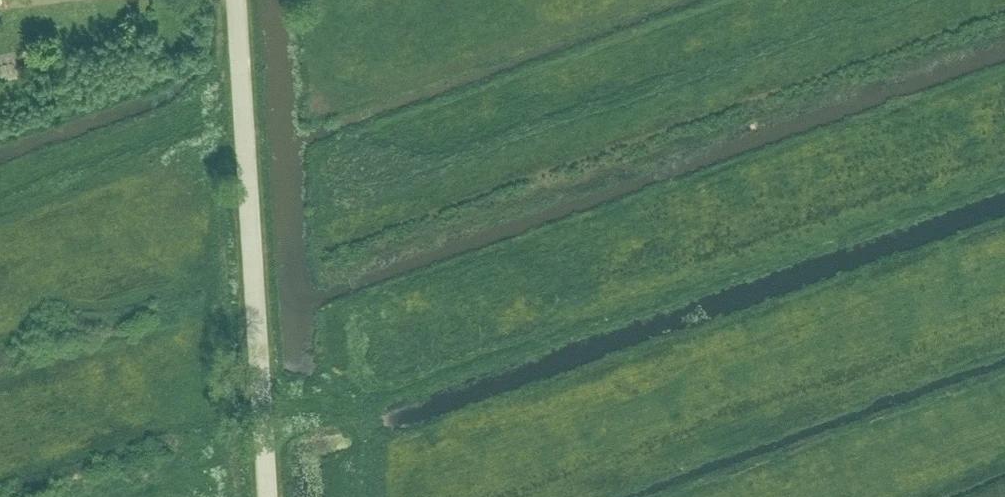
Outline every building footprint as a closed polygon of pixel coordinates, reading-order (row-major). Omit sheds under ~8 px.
[(16,79),(14,56),(0,57),(0,81),(16,79)]
